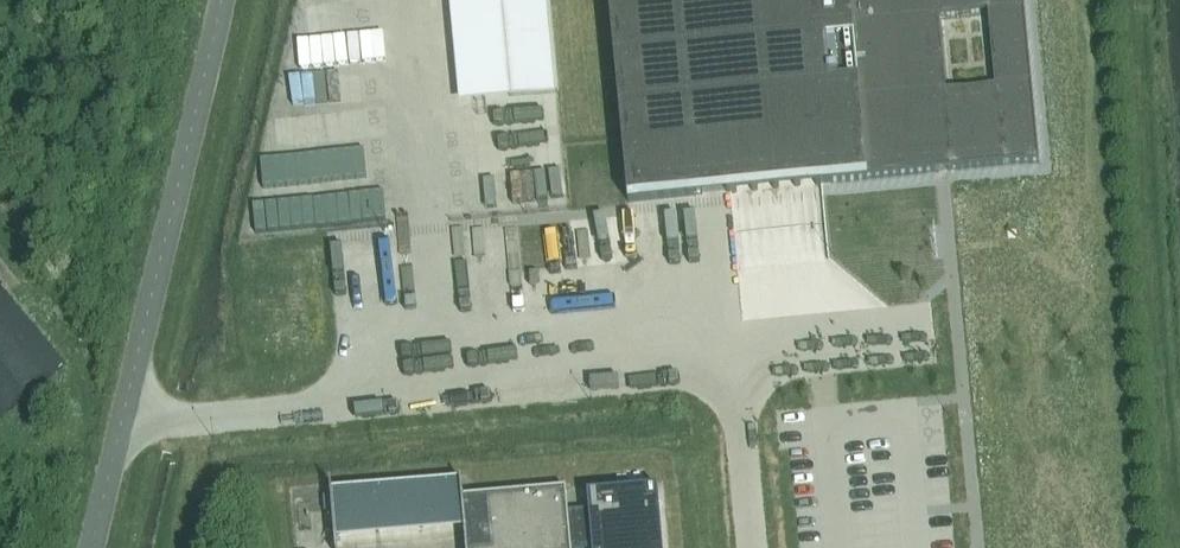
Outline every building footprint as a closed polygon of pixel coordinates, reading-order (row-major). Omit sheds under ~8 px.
[(628,203),(1039,164),(1023,0),(608,0),(628,203)] [(7,296),(5,294),(0,288),(0,418),(18,403),(29,415),(55,393),(45,380),(64,365),(7,296)] [(568,514),(566,490),(464,499),(462,481),(460,481),(460,482),(333,493),(332,484),(329,484),(335,547),(337,547),(336,537),(464,525),(466,547),(571,547),(568,514)] [(568,514),(571,547),(663,547),(657,489),(586,496),(588,512),(568,514)]
